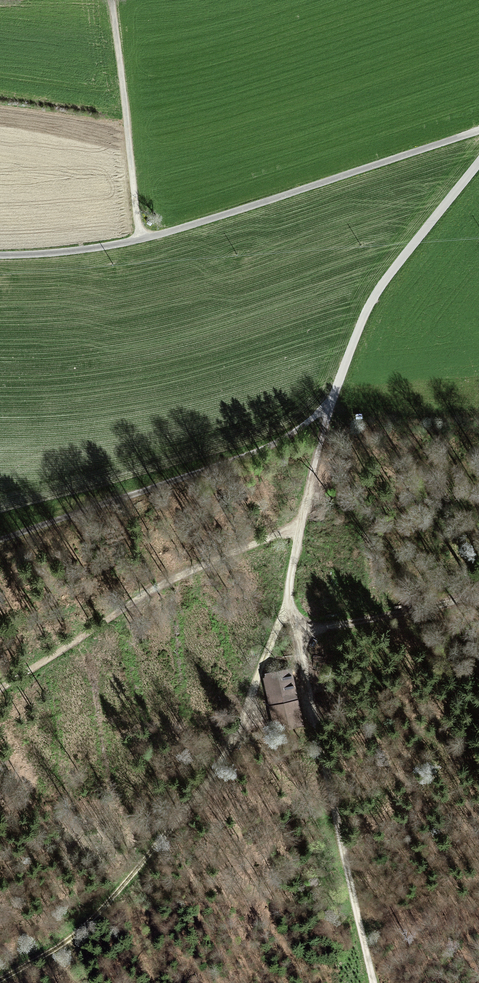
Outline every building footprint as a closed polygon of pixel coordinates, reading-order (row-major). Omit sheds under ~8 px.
[(275,731),(304,725),(292,666),(262,672),(275,731)]
